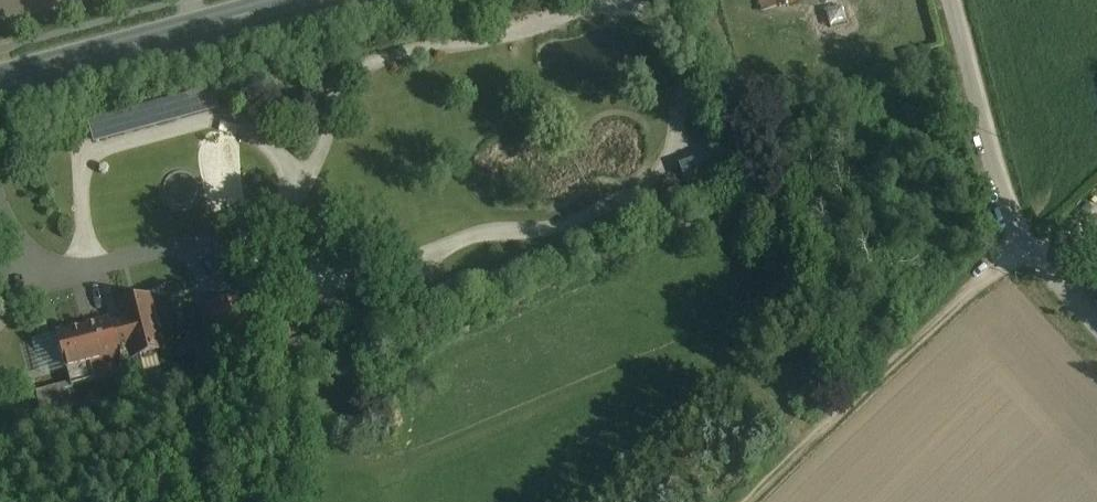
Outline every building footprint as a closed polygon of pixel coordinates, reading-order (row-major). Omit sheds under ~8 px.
[(87,138),(213,112),(208,91),(83,118),(87,138)] [(120,323),(110,326),(117,351),(128,348),(130,354),(136,352),(138,356),(150,353),(157,351),(167,348),(153,300),(141,303),(139,295),(125,299),(127,306),(116,309),(120,323)] [(108,318),(57,332),(70,383),(121,370),(117,351),(110,326),(108,318)] [(79,413),(70,383),(34,392),(41,422),(79,413)]
